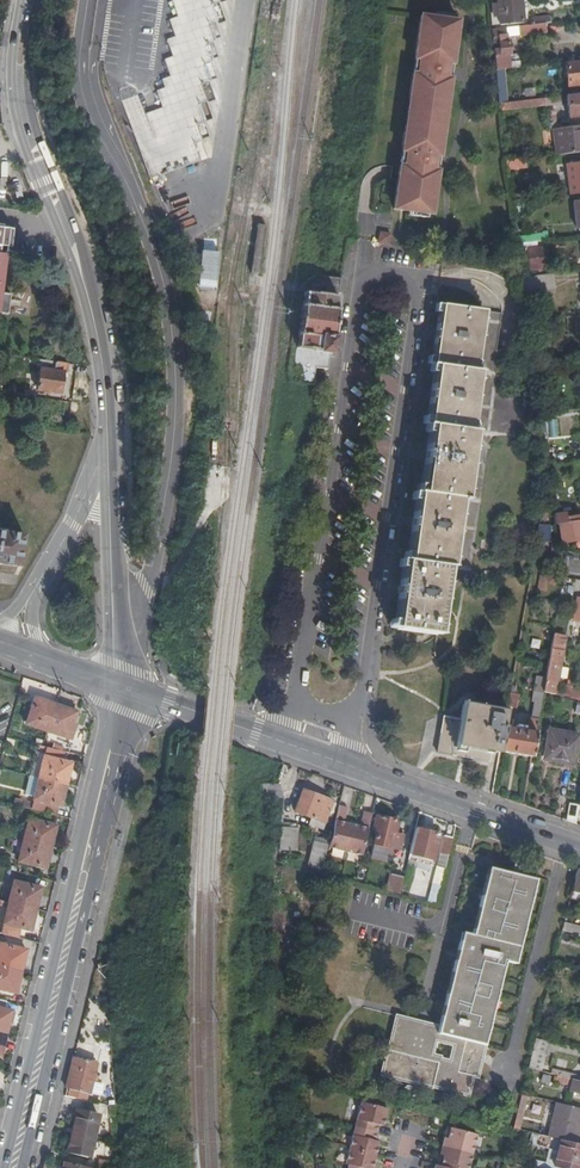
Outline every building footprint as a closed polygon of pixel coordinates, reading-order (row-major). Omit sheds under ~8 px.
[(150,177),(199,160),(194,145),(201,142),(195,124),(203,121),(197,104),(206,101),(200,84),(207,82),(202,65),(210,62),(205,44),(213,42),(208,25),(216,22),(211,5),(219,2),(219,0),(173,0),(178,16),(169,19),(175,36),(167,39),(173,56),(164,59),(170,76),(162,78),(165,87),(157,90),(163,106),(146,113),(139,95),(131,98),(122,100),(150,177)] [(499,4),(493,5),(495,17),(500,17),(501,25),(513,24),(513,20),(523,19),(522,0),(498,0),(499,4)] [(408,211),(424,213),(428,214),(432,214),(434,201),(430,200),(431,194),(435,194),(438,171),(437,171),(440,155),(441,155),(445,131),(439,130),(441,117),(443,104),(448,104),(451,79),(450,79),(451,64),(453,63),(456,40),(451,39),(452,33),(457,33),(458,22),(453,21),(434,18),(419,16),(413,60),(418,60),(416,73),(412,73),(408,99),(413,100),(411,112),(409,126),(404,126),(401,151),(406,151),(404,166),(399,165),(393,209),(408,211)] [(545,33),(544,23),(532,24),(517,26),(518,35),(545,33)] [(493,36),(505,34),(504,28),(492,29),(493,36)] [(503,70),(520,68),(519,62),(509,63),(509,61),(510,61),(509,54),(510,53),(509,42),(507,43),(506,34),(505,34),(493,36),(495,71),(503,70)] [(566,65),(569,87),(579,85),(579,63),(566,65)] [(504,84),(503,70),(495,71),(497,85),(504,84)] [(497,85),(498,104),(506,103),(504,84),(497,85)] [(567,96),(569,118),(579,117),(579,94),(567,96)] [(560,96),(543,98),(544,106),(561,103),(560,96)] [(557,126),(555,110),(546,111),(548,128),(557,126)] [(554,128),(557,155),(579,152),(579,125),(554,128)] [(542,183),(539,157),(519,159),(520,170),(518,170),(520,186),(542,183)] [(516,160),(505,161),(506,169),(516,168),(516,160)] [(579,194),(579,162),(566,164),(570,195),(579,194)] [(11,244),(13,231),(3,229),(3,226),(0,226),(0,313),(8,315),(10,295),(0,293),(6,249),(6,244),(11,244)] [(534,234),(535,241),(553,239),(552,233),(534,234)] [(389,246),(399,247),(400,237),(390,236),(389,246)] [(526,255),(530,273),(545,269),(541,251),(526,255)] [(521,277),(523,293),(555,289),(553,273),(521,277)] [(338,296),(340,280),(308,276),(293,381),(313,384),(316,367),(328,369),(330,353),(331,353),(339,296),(338,296)] [(483,311),(443,306),(435,365),(438,366),(430,425),(433,426),(423,494),(421,494),(411,560),(408,559),(398,627),(437,633),(441,607),(441,603),(443,585),(446,565),(450,565),(459,499),(463,500),(472,432),(469,431),(478,371),(474,370),(483,311)] [(67,363),(36,359),(35,368),(39,368),(37,389),(61,393),(63,372),(66,372),(67,363)] [(555,380),(553,368),(533,370),(535,382),(555,380)] [(546,465),(547,473),(574,470),(574,477),(579,476),(579,461),(546,465)] [(555,524),(558,524),(561,543),(579,540),(579,518),(579,515),(565,517),(565,513),(554,515),(555,524)] [(536,542),(558,541),(555,524),(539,526),(536,542)] [(23,535),(3,533),(3,530),(0,530),(0,560),(19,563),(23,535)] [(492,571),(485,570),(482,585),(490,586),(492,571)] [(549,578),(541,576),(538,588),(546,589),(549,578)] [(565,636),(553,634),(546,678),(544,691),(554,694),(557,678),(559,667),(565,636)] [(567,668),(559,667),(557,678),(564,679),(567,668)] [(516,687),(511,685),(507,712),(500,752),(533,757),(544,691),(546,678),(536,676),(532,702),(535,702),(532,718),(531,718),(528,731),(512,728),(518,694),(515,693),(516,687)] [(562,696),(571,698),(572,689),(573,685),(565,684),(562,696)] [(571,698),(579,700),(579,690),(572,689),(571,698)] [(46,730),(55,704),(35,697),(34,699),(33,698),(29,707),(31,708),(26,723),(46,730)] [(76,711),(55,704),(46,730),(67,737),(72,722),(74,722),(77,714),(75,713),(76,711)] [(500,752),(507,712),(493,710),(492,710),(464,705),(461,720),(443,717),(437,753),(490,762),(492,751),(500,752)] [(562,762),(562,760),(565,746),(568,746),(571,734),(549,730),(544,758),(562,762)] [(565,746),(562,760),(574,762),(579,735),(571,734),(568,746),(565,746)] [(68,751),(70,743),(55,740),(53,747),(68,751)] [(39,777),(66,784),(71,763),(69,761),(62,759),(61,760),(44,756),(41,771),(30,769),(29,775),(39,777)] [(62,804),(66,784),(39,777),(35,798),(51,802),(52,804),(59,806),(59,804),(62,804)] [(275,851),(288,851),(298,851),(299,827),(290,827),(290,824),(282,824),(283,813),(283,799),(280,785),(259,784),(259,799),(275,799),(272,827),(274,827),(273,845),(275,845),(275,851)] [(332,801),(304,791),(296,812),(325,822),(328,814),(333,815),(334,809),(330,808),(332,801)] [(51,802),(35,798),(32,808),(57,815),(59,806),(52,804),(51,802)] [(569,803),(566,820),(576,823),(579,804),(569,803)] [(348,808),(339,806),(329,847),(346,852),(353,825),(345,823),(348,808)] [(360,826),(353,825),(346,852),(362,856),(372,814),(364,812),(360,826)] [(397,849),(400,835),(395,834),(397,821),(377,816),(374,828),(378,830),(372,855),(386,859),(389,846),(397,849)] [(24,840),(51,846),(56,826),(55,825),(55,823),(47,821),(46,823),(30,819),(24,840)] [(438,833),(416,827),(409,853),(432,859),(438,833)] [(446,867),(453,836),(444,834),(437,865),(446,867)] [(328,840),(315,837),(309,864),(324,867),(326,855),(324,855),(328,840)] [(46,867),(51,846),(24,840),(19,860),(36,865),(36,866),(44,869),(45,867),(46,867)] [(439,1025),(422,1021),(402,1017),(393,1050),(386,1048),(379,1076),(390,1078),(469,1097),(474,1075),(479,1076),(487,1044),(485,1043),(481,1042),(484,1030),(488,1032),(491,1021),(487,1019),(492,997),(496,998),(500,987),(496,986),(501,965),(505,966),(507,960),(516,963),(518,956),(514,955),(519,933),(523,934),(526,924),(522,923),(527,899),(532,900),(534,890),(530,889),(532,876),(490,866),(488,873),(492,873),(486,894),(483,894),(480,904),(483,907),(478,928),(474,927),(473,933),(467,932),(465,941),(461,939),(458,949),(462,949),(459,959),(455,958),(453,970),(457,971),(451,993),(447,992),(444,1003),(448,1004),(446,1015),(441,1014),(439,1025)] [(577,868),(572,891),(576,892),(579,893),(579,869),(577,868)] [(404,875),(392,872),(388,889),(400,892),(403,879),(404,875)] [(492,873),(488,873),(483,894),(486,894),(492,873)] [(9,902),(36,908),(41,888),(40,885),(32,883),(32,885),(14,881),(9,902)] [(522,923),(526,924),(532,900),(527,899),(522,923)] [(31,927),(36,908),(9,902),(4,922),(21,926),(21,928),(29,931),(31,927)] [(483,907),(480,904),(474,927),(478,928),(483,907)] [(566,915),(564,921),(579,925),(579,919),(566,915)] [(562,929),(579,933),(579,931),(579,925),(564,921),(562,929)] [(5,926),(3,932),(18,936),(20,930),(5,926)] [(514,955),(518,956),(523,934),(519,933),(514,955)] [(20,970),(25,950),(25,948),(12,944),(11,946),(0,943),(0,965),(20,970)] [(20,970),(0,965),(0,988),(5,989),(6,991),(13,993),(16,992),(20,970)] [(496,986),(500,987),(505,966),(501,965),(496,986)] [(457,971),(453,970),(447,992),(451,993),(457,971)] [(543,1005),(549,1007),(555,985),(549,983),(543,1005)] [(487,1019),(491,1021),(496,998),(492,997),(487,1019)] [(7,1000),(0,999),(0,1031),(6,1033),(11,1010),(6,1008),(7,1000)] [(550,1018),(553,1008),(549,1007),(543,1005),(541,1016),(550,1018)] [(393,1050),(402,1017),(393,1015),(386,1048),(393,1050)] [(535,1038),(528,1068),(541,1071),(545,1055),(549,1056),(552,1042),(535,1038)] [(96,1061),(73,1055),(65,1087),(89,1093),(96,1061)] [(579,1081),(579,1075),(575,1073),(574,1072),(549,1066),(548,1072),(557,1075),(565,1077),(572,1078),(575,1079),(579,1081)] [(556,1081),(570,1085),(572,1078),(565,1077),(557,1075),(556,1081)] [(575,1079),(572,1078),(570,1085),(569,1090),(579,1092),(579,1081),(575,1079)] [(522,1092),(520,1099),(520,1100),(526,1101),(528,1094),(522,1092)] [(526,1101),(520,1100),(516,1115),(522,1117),(526,1101)] [(579,1129),(579,1107),(557,1101),(549,1136),(570,1141),(573,1132),(579,1133),(579,1129)] [(360,1102),(353,1126),(375,1131),(377,1123),(378,1124),(380,1118),(383,1119),(385,1109),(360,1102)] [(67,1150),(78,1108),(76,1107),(65,1150),(67,1150)] [(97,1113),(78,1108),(67,1150),(87,1155),(97,1113)] [(522,1117),(516,1115),(513,1127),(520,1128),(522,1117)] [(353,1126),(347,1148),(370,1154),(373,1155),(376,1146),(373,1144),(375,1139),(373,1139),(375,1131),(353,1126)] [(444,1136),(442,1145),(472,1152),(477,1133),(449,1126),(446,1137),(444,1136)] [(577,1142),(579,1133),(573,1132),(570,1141),(577,1142)] [(577,1142),(570,1141),(549,1136),(540,1133),(538,1145),(549,1147),(558,1150),(554,1165),(560,1166),(568,1167),(579,1167),(579,1143),(577,1142)] [(442,1145),(439,1153),(442,1154),(439,1164),(454,1167),(468,1167),(472,1152),(442,1145)] [(560,1166),(554,1165),(558,1150),(549,1147),(546,1163),(542,1161),(540,1167),(560,1167),(560,1166)] [(346,1167),(370,1167),(372,1160),(369,1159),(370,1154),(347,1148),(344,1162),(347,1163),(346,1167)] [(113,1164),(97,1159),(95,1167),(114,1167),(113,1164)]
